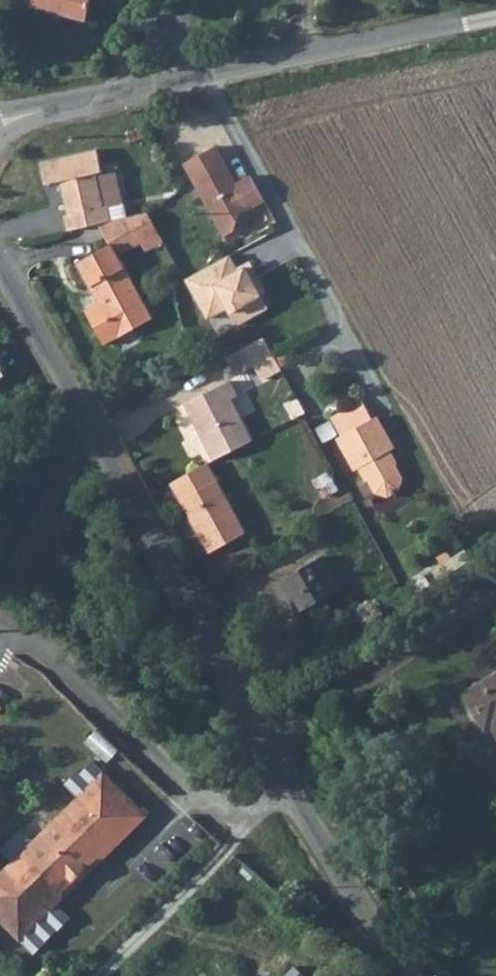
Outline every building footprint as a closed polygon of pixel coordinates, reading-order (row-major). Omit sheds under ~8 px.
[(31,6),(86,21),(86,0),(31,0),(31,6)] [(232,230),(241,209),(264,198),(250,173),(238,179),(217,144),(186,162),(226,234),(232,230)] [(70,215),(65,216),(69,232),(111,221),(107,202),(103,203),(96,172),(101,171),(94,147),(40,160),(45,184),(61,181),(70,215)] [(159,232),(148,212),(129,217),(143,241),(159,232)] [(112,242),(76,262),(98,301),(107,317),(93,324),(105,344),(152,317),(112,242)] [(189,278),(213,321),(234,311),(241,327),(275,307),(255,264),(239,273),(233,255),(189,278)] [(85,309),(93,324),(107,317),(98,301),(85,309)] [(271,350),(263,336),(243,348),(253,366),(273,355),(271,350)] [(0,360),(0,381),(9,376),(0,360)] [(238,447),(241,452),(251,446),(231,408),(236,405),(228,390),(211,398),(238,447)] [(211,398),(188,412),(213,460),(226,453),(238,447),(211,398)] [(334,418),(346,437),(373,421),(363,402),(334,418)] [(380,418),(373,421),(346,437),(338,441),(357,474),(360,472),(365,482),(369,481),(369,482),(372,489),(378,495),(385,498),(393,497),(400,493),(405,487),(406,479),(397,465),(402,463),(395,451),(399,450),(380,418)] [(209,470),(231,458),(226,453),(213,460),(194,471),(200,475),(209,470)] [(211,549),(245,529),(209,470),(200,475),(175,488),(211,549)] [(341,587),(321,553),(279,578),(299,613),(341,587)] [(466,689),(489,726),(495,722),(495,723),(495,672),(466,689)] [(88,743),(110,763),(124,749),(101,728),(88,743)] [(24,940),(65,897),(61,894),(99,857),(103,861),(147,817),(104,773),(0,879),(0,919),(3,923),(24,940)]
